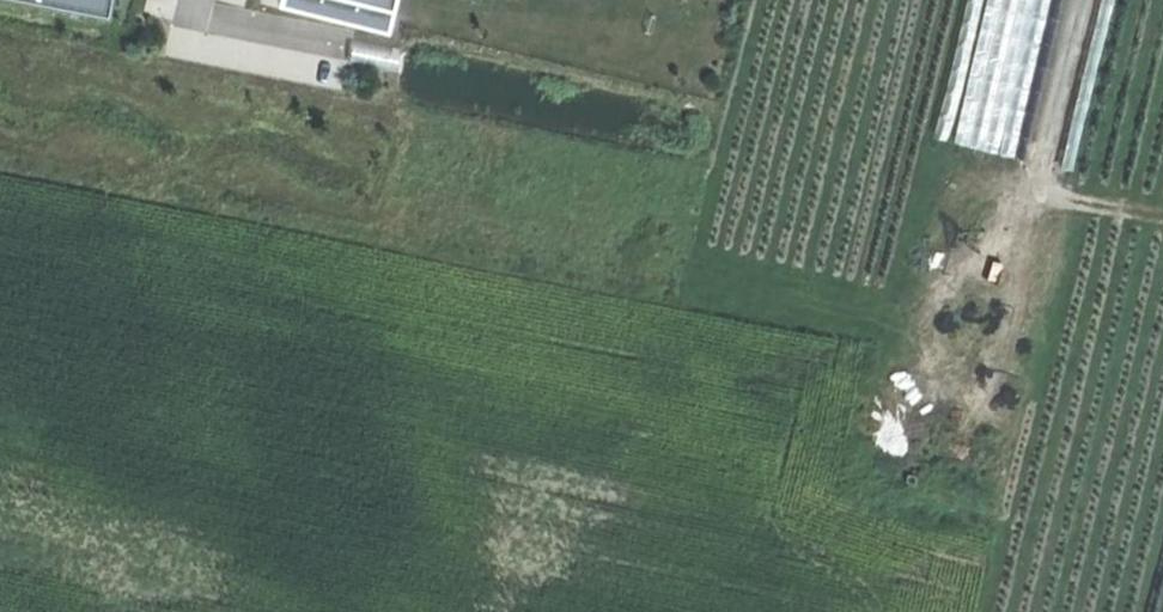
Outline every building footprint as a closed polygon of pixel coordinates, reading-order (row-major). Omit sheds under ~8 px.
[(104,0),(41,0),(102,11),(104,0)] [(393,11),(395,0),(348,0),(393,11)]
